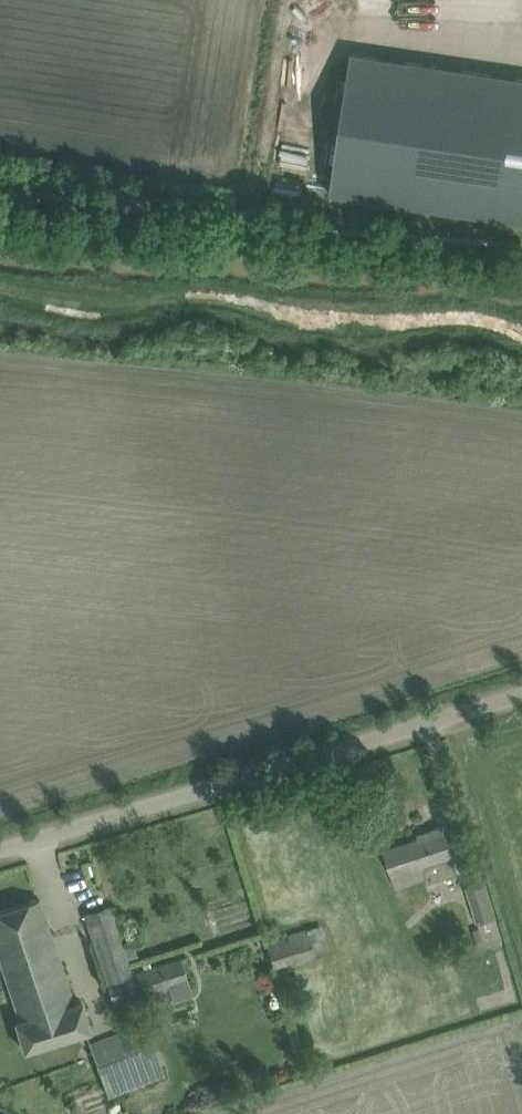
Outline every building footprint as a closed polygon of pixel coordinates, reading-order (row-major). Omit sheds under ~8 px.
[(351,50),(330,191),(521,219),(521,76),(351,50)] [(385,849),(392,870),(397,886),(427,876),(429,881),(458,872),(453,856),(443,826),(426,832),(427,836),(385,849)] [(469,887),(482,928),(474,931),(479,948),(503,941),(484,883),(469,887)] [(0,910),(0,953),(20,1018),(16,1020),(25,1049),(90,1029),(81,1000),(74,1002),(41,897),(0,910)] [(85,913),(92,934),(115,1005),(175,986),(178,996),(192,992),(181,958),(132,973),(110,905),(85,913)] [(322,924),(308,928),(267,942),(274,967),(315,955),(315,952),(328,948),(322,924)] [(164,1073),(151,1037),(146,1039),(144,1035),(127,1041),(122,1030),(89,1043),(109,1098),(164,1073)]
